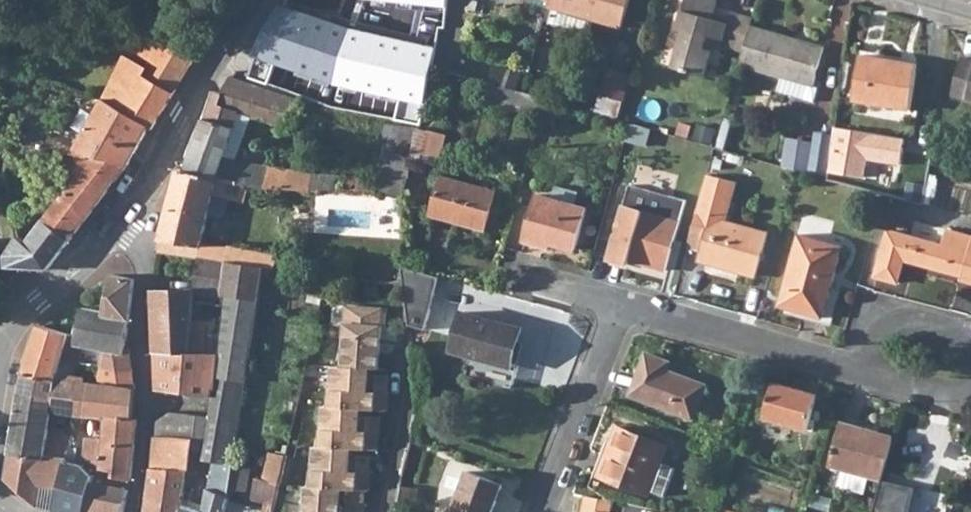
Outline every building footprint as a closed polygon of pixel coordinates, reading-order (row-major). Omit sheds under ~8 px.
[(595,19),(622,27),(630,0),(550,0),(548,6),(553,7),(595,19)] [(753,17),(731,10),(728,23),(715,19),(716,15),(714,14),(717,0),(685,0),(677,29),(683,30),(673,66),(704,75),(712,50),(704,48),(707,35),(729,41),(728,47),(743,52),(751,25),(753,17)] [(351,27),(282,4),(258,57),(334,83),(423,104),(436,47),(351,27)] [(595,19),(553,7),(548,23),(585,34),(592,30),(595,19)] [(188,26),(192,20),(182,13),(180,12),(178,12),(177,12),(175,12),(173,13),(172,13),(171,15),(188,26)] [(207,40),(211,33),(192,20),(188,26),(207,40)] [(813,85),(824,46),(751,25),(743,52),(740,64),(781,76),(813,85)] [(138,33),(105,99),(149,128),(153,130),(199,54),(153,29),(151,28),(149,27),(147,27),(144,28),(142,29),(141,30),(139,32),(138,33)] [(911,109),(919,64),(861,55),(854,99),(911,109)] [(965,102),(970,103),(970,60),(961,58),(952,95),(966,99),(965,102)] [(522,73),(493,64),(488,82),(495,84),(517,90),(522,73)] [(595,113),(618,119),(630,76),(607,69),(595,113)] [(813,85),(781,76),(777,90),(813,101),(818,87),(813,85)] [(214,91),(210,104),(238,113),(251,117),(283,127),(293,98),(230,77),(225,87),(222,93),(214,91)] [(482,101),(490,103),(495,84),(488,82),(487,82),(482,101)] [(546,99),(523,92),(517,90),(495,84),(490,103),(541,117),(546,99)] [(129,165),(130,163),(141,144),(149,128),(105,99),(87,127),(74,153),(76,154),(81,153),(118,160),(129,165)] [(238,113),(210,104),(187,171),(216,182),(222,183),(236,187),(248,185),(295,189),(318,191),(322,174),(234,163),(220,161),(236,118),(238,113)] [(250,122),(251,117),(238,113),(236,118),(250,122)] [(220,161),(234,163),(250,122),(236,118),(220,161)] [(736,124),(723,120),(716,147),(728,151),(736,124)] [(412,157),(419,130),(385,125),(380,181),(378,194),(391,195),(402,196),(412,157)] [(830,173),(867,178),(868,169),(902,173),(906,138),(835,129),(830,173)] [(419,130),(412,157),(437,164),(446,138),(419,130)] [(826,177),(833,136),(815,132),(812,145),(786,140),(782,165),(826,177)] [(19,142),(12,141),(10,155),(16,156),(19,142)] [(115,183),(129,165),(118,160),(81,153),(70,167),(80,175),(108,192),(115,183)] [(229,198),(244,202),(248,185),(236,187),(222,183),(216,182),(186,172),(187,171),(179,168),(169,208),(168,210),(160,240),(200,247),(201,241),(208,215),(213,194),(229,198)] [(345,177),(322,174),(318,191),(335,191),(378,194),(380,181),(345,177)] [(737,182),(708,174),(688,246),(703,251),(700,261),(755,276),(767,233),(726,222),(737,182)] [(78,231),(108,192),(80,175),(27,243),(19,236),(8,255),(7,267),(48,269),(78,231)] [(487,225),(496,191),(443,177),(433,215),(456,221),(457,217),(487,225)] [(666,271),(686,201),(629,184),(609,259),(629,265),(630,261),(666,271)] [(213,194),(208,215),(219,218),(225,213),(229,198),(213,194)] [(575,250),(587,208),(539,194),(526,241),(568,253),(569,248),(575,250)] [(402,196),(391,195),(390,206),(402,207),(402,196)] [(947,230),(942,246),(888,230),(875,277),(897,283),(904,260),(962,276),(961,281),(970,284),(970,237),(947,230)] [(786,308),(823,318),(843,246),(800,234),(785,287),(791,288),(786,308)] [(201,241),(200,247),(199,258),(227,262),(230,246),(201,241)] [(227,262),(256,266),(258,251),(230,246),(227,262)] [(258,251),(256,266),(264,268),(274,270),(277,254),(258,251)] [(223,294),(227,262),(199,258),(194,291),(196,291),(196,294),(224,298),(223,294)] [(210,416),(240,419),(264,268),(256,266),(227,262),(223,294),(224,298),(225,305),(220,354),(213,396),(211,406),(210,416)] [(440,277),(403,268),(409,324),(425,329),(440,277)] [(135,279),(113,275),(104,312),(83,307),(77,335),(70,333),(62,360),(78,362),(79,362),(84,345),(107,349),(130,353),(130,346),(126,347),(129,330),(130,320),(135,279)] [(308,301),(321,304),(327,279),(314,276),(308,301)] [(786,308),(791,288),(785,287),(780,306),(786,308)] [(196,294),(196,291),(194,291),(154,292),(157,351),(192,352),(194,324),(196,294)] [(379,369),(382,308),(346,306),(342,366),(333,366),(330,407),(324,406),(322,447),(315,447),(312,486),(307,486),(305,511),(364,511),(366,491),(369,491),(371,456),(349,455),(350,449),(379,450),(381,417),(359,415),(359,409),(388,411),(390,376),(368,375),(368,368),(379,369)] [(513,362),(522,328),(464,312),(453,351),(480,358),(481,353),(513,362)] [(62,360),(70,333),(39,324),(31,351),(24,371),(57,379),(62,360)] [(205,353),(209,325),(194,324),(192,352),(157,351),(158,389),(213,396),(220,354),(205,353)] [(130,353),(107,349),(103,366),(108,366),(133,370),(130,353)] [(666,370),(669,362),(647,354),(632,395),(693,418),(705,385),(666,370)] [(57,379),(72,381),(78,362),(62,360),(57,379)] [(136,389),(133,370),(108,366),(104,385),(136,389)] [(22,384),(21,391),(55,397),(53,410),(72,412),(77,382),(72,381),(57,379),(24,371),(22,384)] [(77,382),(72,412),(86,414),(91,384),(77,382)] [(808,429),(817,394),(774,382),(764,417),(808,429)] [(104,385),(91,384),(86,414),(99,415),(106,416),(133,419),(136,389),(104,385)] [(55,397),(21,391),(14,432),(10,453),(45,460),(46,456),(68,458),(70,448),(73,434),(50,431),(53,410),(55,397)] [(170,412),(157,422),(155,438),(196,440),(197,439),(199,415),(170,412)] [(199,415),(197,439),(205,440),(210,416),(199,415)] [(137,428),(138,419),(133,419),(106,416),(104,438),(102,469),(114,471),(113,477),(131,481),(137,428)] [(228,499),(229,497),(227,496),(229,488),(234,458),(240,419),(210,416),(205,440),(201,458),(214,461),(209,486),(205,508),(204,511),(225,511),(228,499)] [(840,424),(829,465),(882,480),(894,437),(864,428),(863,431),(840,424)] [(661,462),(668,446),(618,427),(611,445),(605,443),(594,472),(649,494),(650,490),(661,462)] [(88,437),(86,456),(102,469),(104,438),(88,437)] [(155,438),(152,469),(188,471),(191,471),(196,440),(155,438)] [(950,438),(938,464),(964,476),(970,461),(970,447),(950,438)] [(78,449),(70,448),(68,458),(67,461),(75,463),(78,449)] [(281,482),(287,455),(272,451),(266,480),(257,478),(252,498),(266,501),(275,504),(281,482)] [(45,460),(10,453),(8,471),(6,479),(38,506),(41,485),(62,487),(67,461),(68,458),(46,456),(45,460)] [(234,458),(229,488),(247,492),(250,469),(238,467),(240,459),(234,458)] [(92,482),(94,475),(90,472),(83,465),(75,463),(67,461),(62,487),(57,511),(60,511),(86,511),(92,482)] [(665,496),(675,468),(661,462),(650,490),(665,496)] [(186,507),(182,506),(183,501),(188,471),(152,469),(148,505),(147,511),(185,511),(186,507)] [(503,485),(468,471),(452,511),(493,511),(503,485)] [(916,487),(882,480),(873,511),(910,511),(916,487)] [(92,482),(86,511),(124,511),(129,490),(92,482)] [(418,488),(402,486),(397,511),(399,511),(414,511),(418,488)] [(582,511),(611,511),(613,501),(586,496),(582,511)] [(271,511),(263,511),(228,499),(225,511),(271,511)] [(266,501),(263,511),(271,511),(273,511),(275,504),(266,501)] [(205,508),(191,504),(189,508),(200,511),(204,511),(205,508)]
